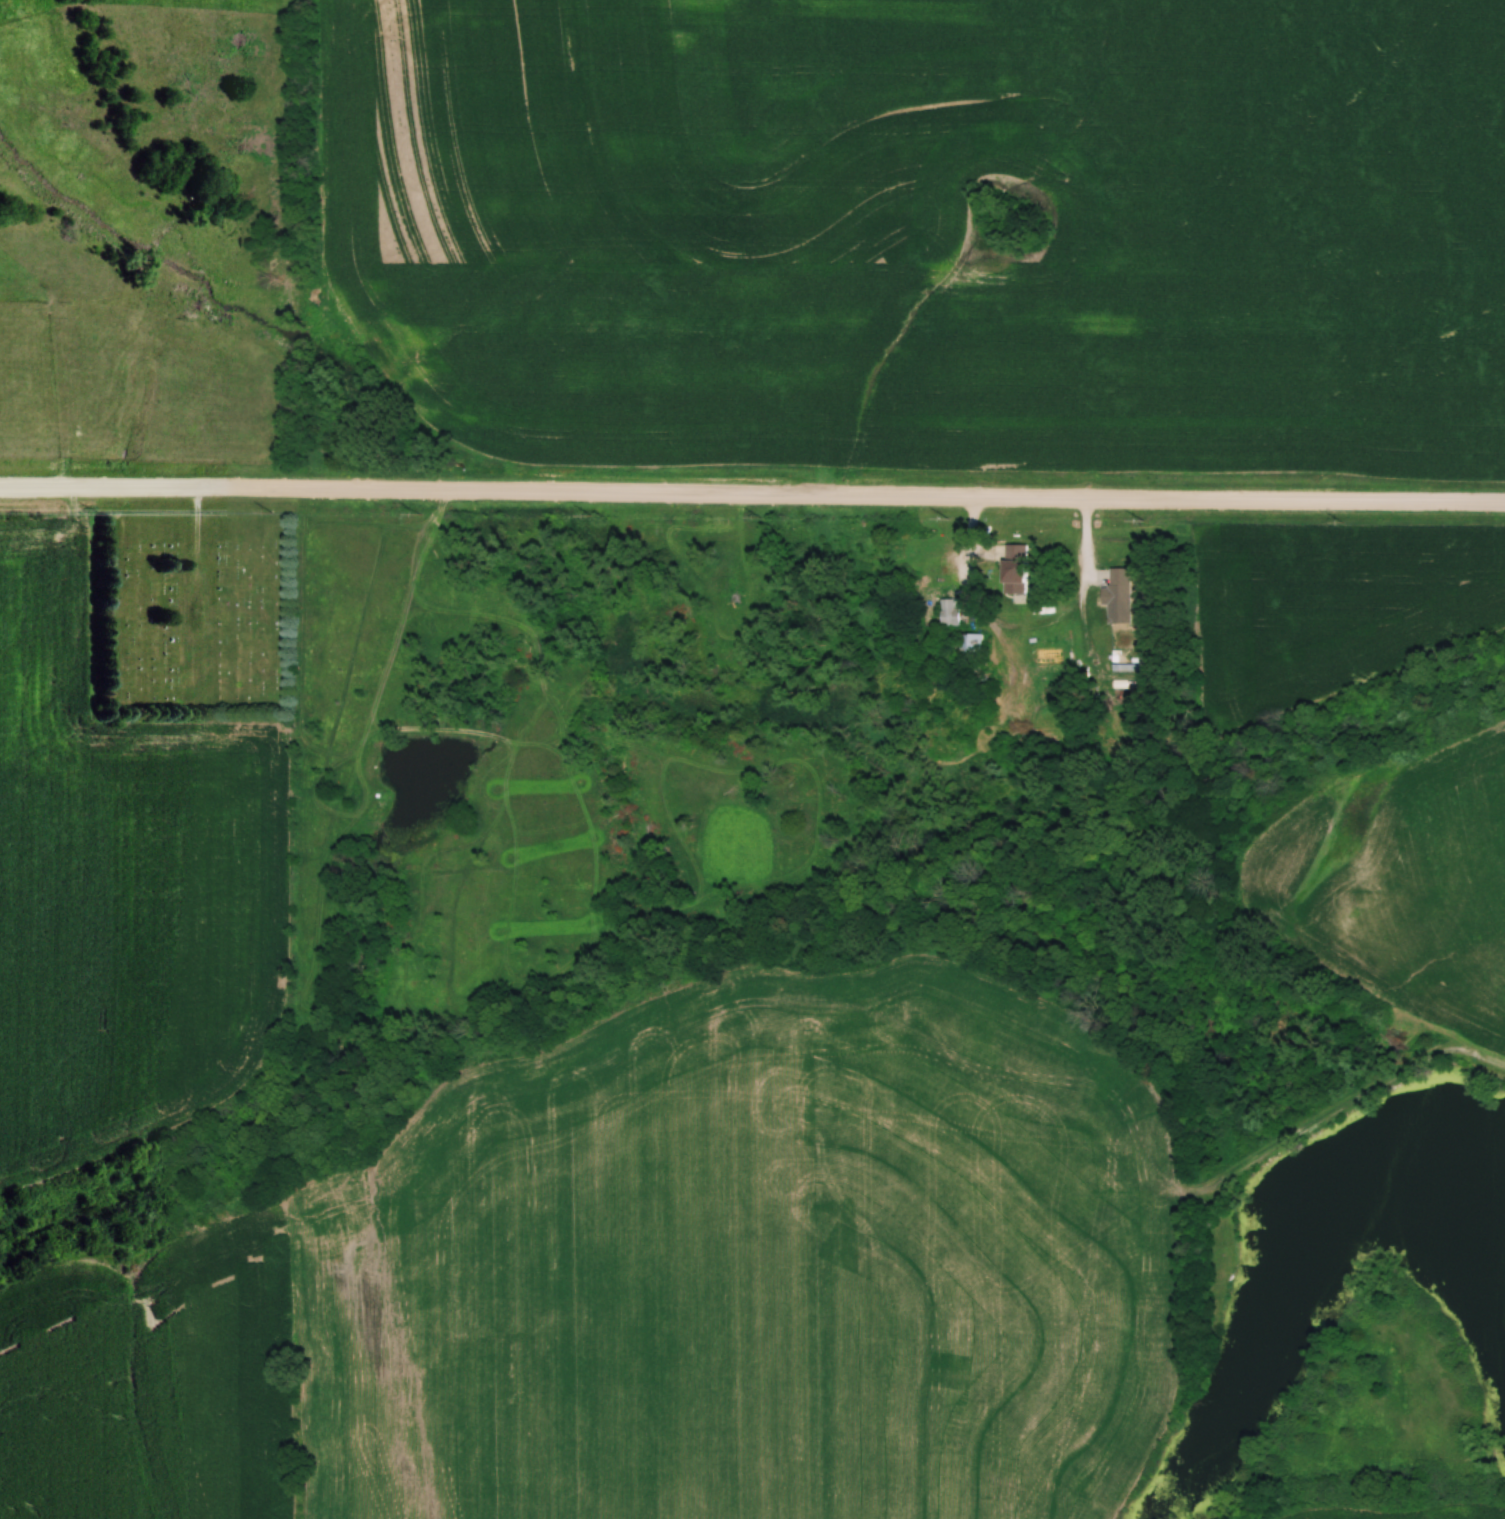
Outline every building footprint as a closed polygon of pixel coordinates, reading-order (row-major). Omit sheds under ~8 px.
[(1028,544),(1006,544),(1006,594),(1028,594),(1028,544)] [(1131,568),(1111,568),(1111,587),(1104,587),(1104,604),(1110,604),(1110,624),(1131,624),(1131,568)] [(943,624),(956,624),(956,605),(943,605),(943,624)] [(982,651),(982,634),(961,634),(961,651),(982,651)]
